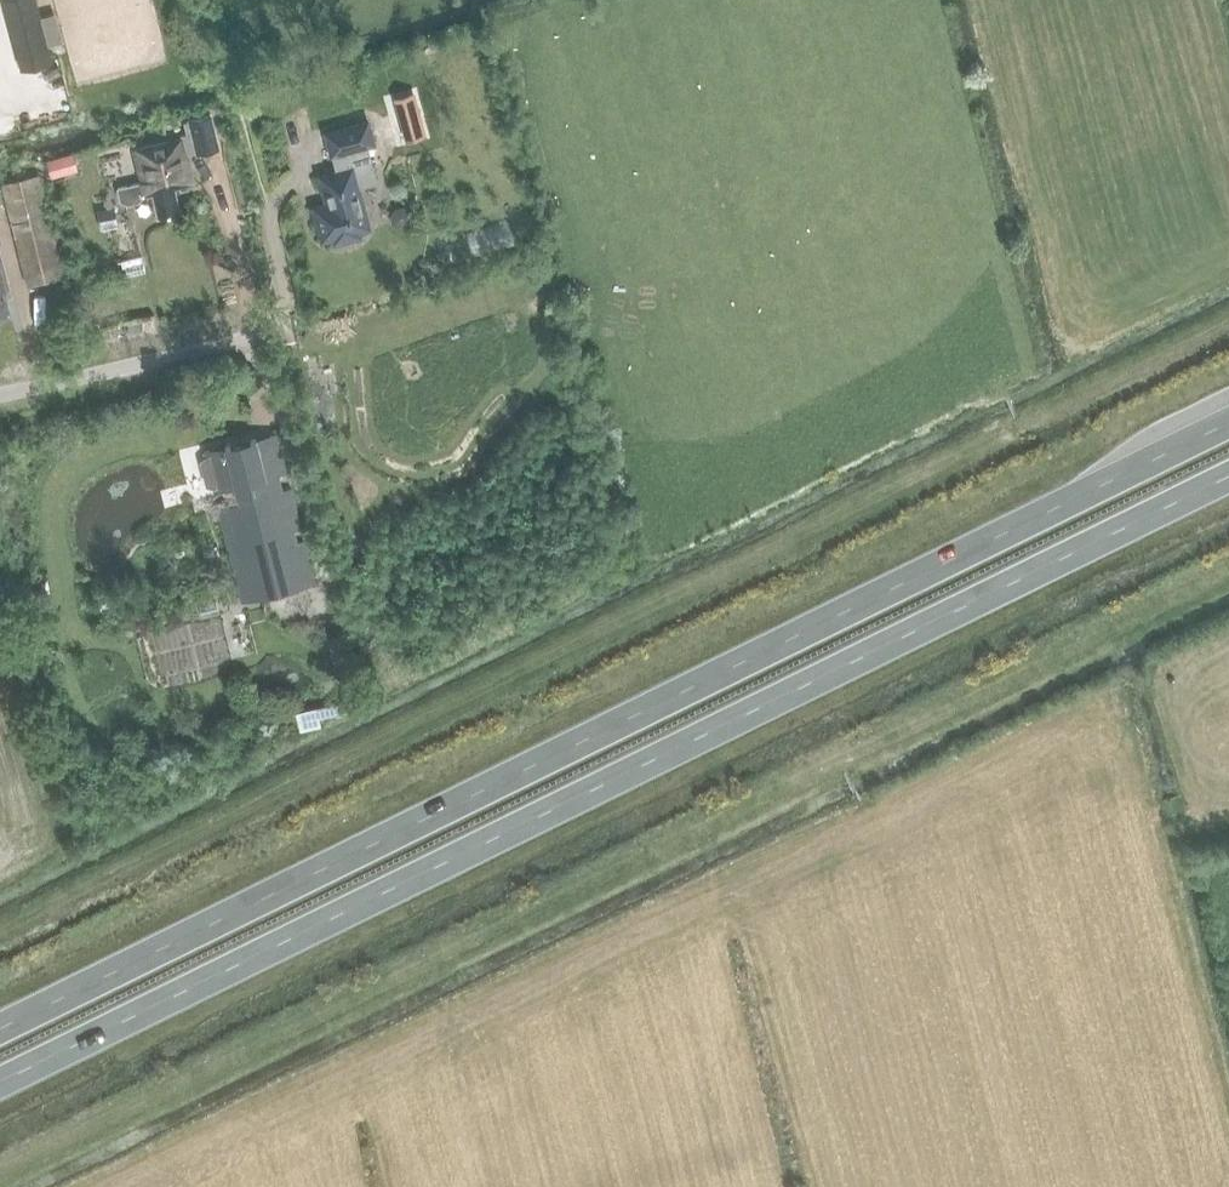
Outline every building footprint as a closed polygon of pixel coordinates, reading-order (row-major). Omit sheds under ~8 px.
[(35,0),(1,0),(19,70),(51,62),(35,0)] [(62,81),(58,65),(28,72),(32,88),(62,81)] [(398,113),(414,108),(410,94),(394,98),(398,113)] [(137,203),(142,197),(152,195),(157,219),(179,214),(173,190),(192,185),(185,157),(218,150),(210,116),(189,121),(189,123),(183,124),(188,145),(183,147),(181,141),(135,152),(143,184),(117,190),(120,203),(127,206),(137,203)] [(367,121),(324,133),(330,157),(332,156),(336,171),(317,176),(323,195),(325,194),(328,203),(311,208),(321,242),(333,239),(338,240),(343,240),(348,239),(353,236),(356,232),(369,229),(357,188),(376,183),(366,146),(373,144),(367,121)] [(78,170),(73,152),(46,160),(51,177),(78,170)] [(63,277),(38,175),(2,184),(27,286),(63,277)] [(113,206),(96,210),(101,230),(118,226),(113,206)] [(5,296),(12,294),(0,247),(0,317),(10,314),(5,296)] [(217,508),(242,605),(315,586),(305,545),(298,547),(294,532),(301,530),(291,492),(284,494),(280,477),(287,475),(276,436),(203,455),(204,458),(199,462),(206,486),(212,487),(213,492),(233,487),(238,503),(217,508)] [(220,617),(163,630),(167,650),(175,648),(175,645),(189,642),(191,652),(202,649),(205,663),(229,657),(220,617)] [(300,731),(323,725),(320,716),(355,707),(351,696),(295,711),(300,731)]
